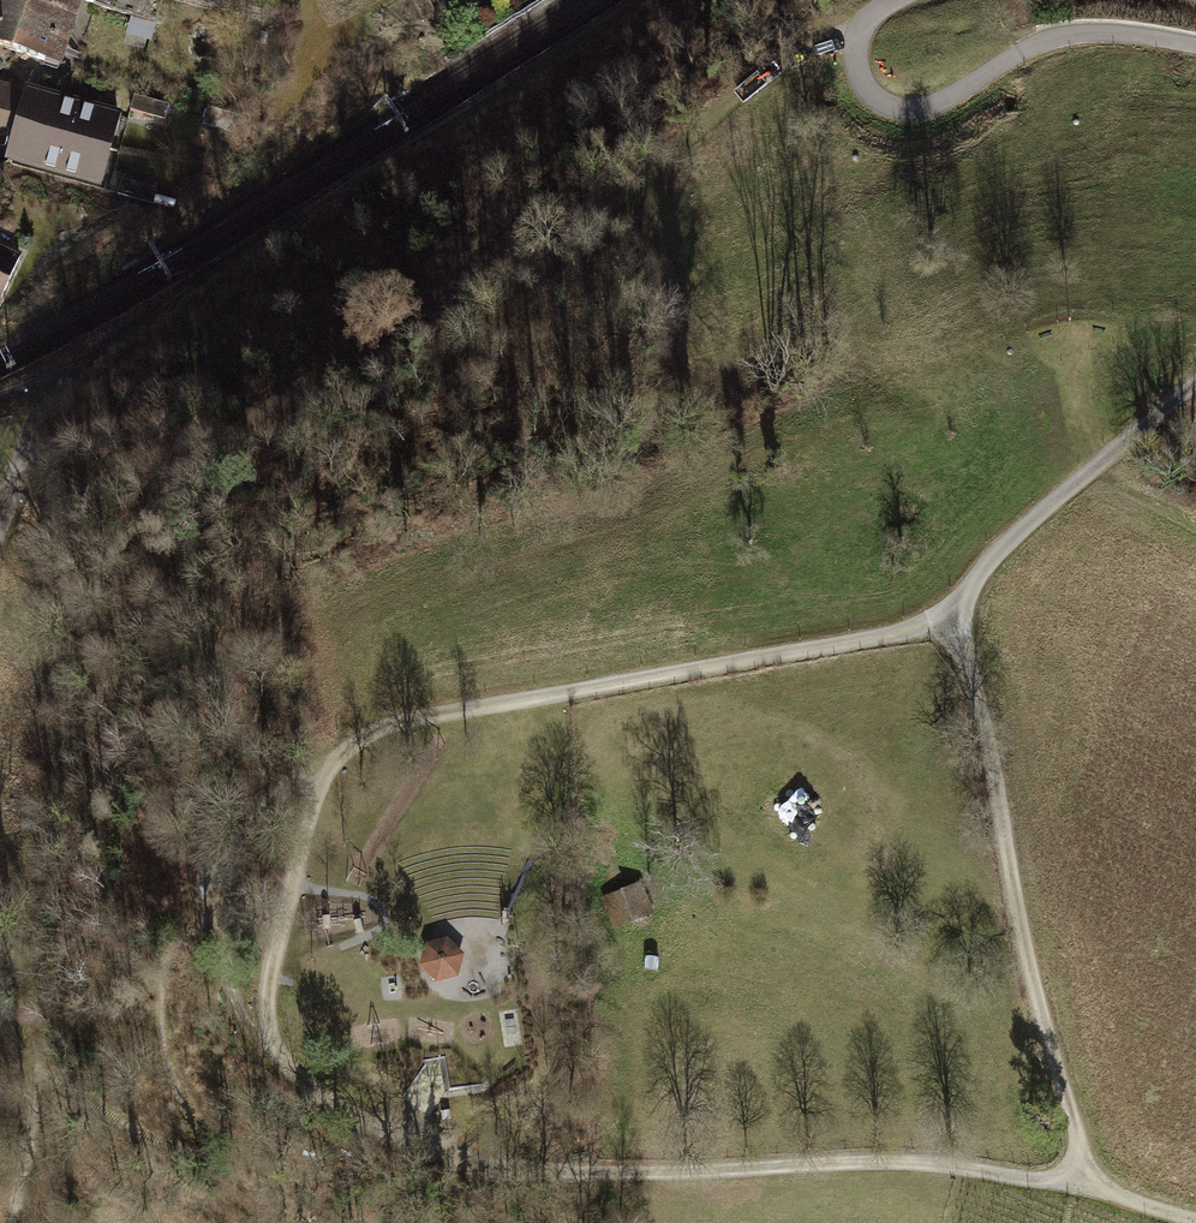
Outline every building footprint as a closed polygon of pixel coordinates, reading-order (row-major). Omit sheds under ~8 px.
[(64,0),(0,0),(0,45),(44,60),(64,0)] [(112,8),(114,0),(87,0),(112,8)] [(156,22),(134,16),(130,31),(152,37),(156,22)] [(27,91),(0,83),(0,122),(16,127),(27,91)] [(117,116),(27,91),(16,127),(10,153),(9,157),(12,158),(99,181),(117,116)] [(152,99),(134,95),(130,110),(148,114),(152,99)] [(238,115),(207,106),(203,123),(233,132),(238,115)] [(10,153),(0,152),(0,164),(12,158),(9,157),(10,153)] [(156,189),(138,184),(134,199),(153,203),(156,189)] [(4,290),(20,258),(0,248),(0,297),(4,290)] [(638,886),(605,898),(615,925),(648,913),(638,886)] [(421,965),(459,973),(466,940),(428,932),(421,965)]
